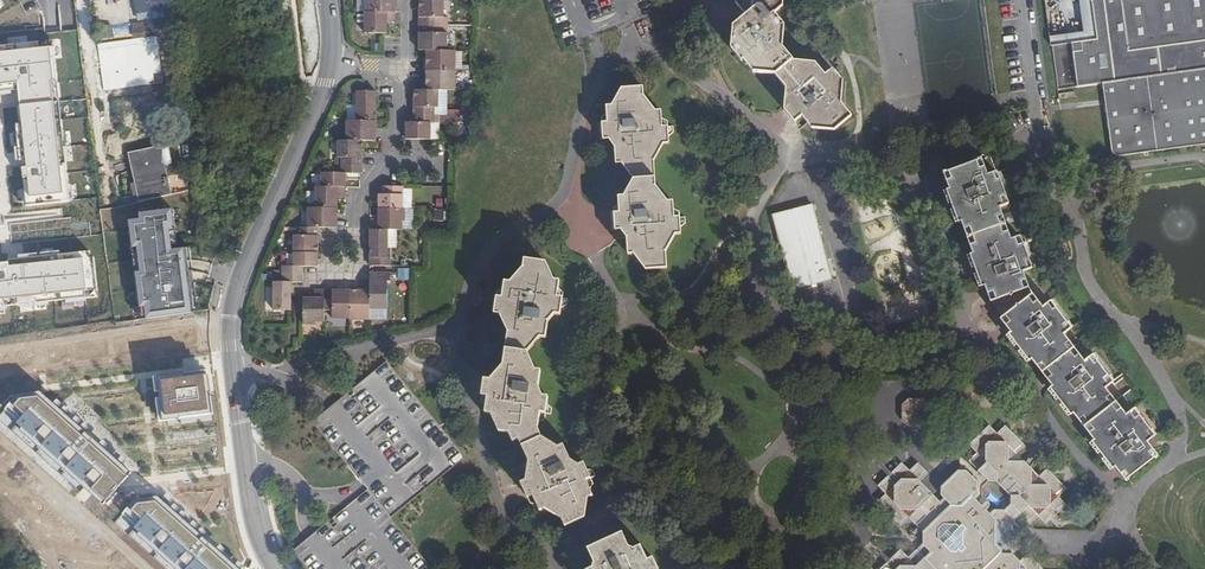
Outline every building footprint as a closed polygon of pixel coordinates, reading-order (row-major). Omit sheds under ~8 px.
[(168,0),(134,0),(136,13),(169,8),(168,0)] [(363,13),(394,13),(394,2),(394,0),(363,0),(363,13)] [(843,80),(833,69),(825,75),(815,62),(793,60),(783,48),(784,26),(774,14),(783,7),(777,0),(735,0),(734,3),(745,16),(732,27),(730,49),(740,61),(742,60),(753,73),(775,75),(785,87),(784,110),(794,122),(802,116),(812,128),(833,131),(851,116),(841,103),(843,80)] [(1091,1),(1096,39),(1086,42),(1062,47),(1069,100),(1077,165),(1204,147),(1204,0),(1090,0),(1091,1)] [(1086,42),(1096,39),(1091,1),(1090,0),(1079,0),(1082,30),(1086,42)] [(419,26),(440,26),(440,19),(444,19),(444,1),(436,1),(419,1),(419,13),(419,26)] [(394,13),(363,13),(363,35),(382,35),(387,35),(386,27),(386,23),(394,23),(394,13)] [(425,51),(446,51),(447,34),(439,33),(440,26),(419,26),(418,40),(418,51),(425,51)] [(0,53),(0,85),(18,83),(20,98),(27,167),(22,167),(24,179),(28,178),(30,197),(63,194),(51,82),(54,82),(50,48),(0,53)] [(145,49),(97,55),(99,73),(148,67),(145,49)] [(425,71),(457,71),(457,51),(446,51),(425,51),(426,59),(425,71)] [(440,91),(456,91),(457,91),(457,71),(425,71),(426,83),(426,90),(440,91)] [(633,253),(638,259),(645,269),(667,267),(666,251),(676,234),(681,233),(680,217),(674,217),(673,201),(668,201),(663,195),(656,185),(655,161),(664,143),(669,143),(668,126),(663,127),(661,111),(656,112),(644,96),(643,87),(622,89),(611,106),(607,107),(608,122),(603,123),(604,139),(615,138),(616,163),(621,163),(633,179),(624,196),(619,196),(620,213),(614,213),(615,230),(626,229),(628,253),(633,253)] [(414,115),(435,116),(435,108),(440,107),(440,91),(426,90),(415,91),(414,102),(414,115)] [(355,91),(355,121),(376,122),(376,92),(364,92),(355,91)] [(178,113),(175,97),(150,103),(154,118),(178,113)] [(406,140),(431,140),(431,124),(435,124),(435,116),(414,115),(414,123),(406,123),(406,129),(406,140)] [(442,116),(435,116),(435,124),(431,124),(431,140),(441,140),(442,116)] [(355,121),(345,121),(345,141),(363,142),(376,142),(376,130),(376,122),(355,121)] [(345,141),(337,141),(337,160),(341,160),(341,166),(362,166),(362,153),(363,142),(345,141)] [(160,145),(128,153),(139,200),(171,193),(160,145)] [(993,154),(944,171),(950,187),(947,188),(959,221),(962,220),(973,251),(971,253),(982,285),(985,285),(990,297),(1038,279),(1034,267),(1038,265),(1027,233),(1022,234),(1010,202),(1015,199),(1003,168),(999,170),(993,154)] [(362,166),(341,166),(341,176),(322,176),(322,187),(346,188),(346,180),(362,180),(362,177),(346,178),(346,175),(362,175),(362,166)] [(322,187),(315,187),(315,208),(337,209),(337,201),(338,197),(345,197),(346,188),(322,187)] [(378,209),(402,209),(403,189),(403,187),(383,187),(383,195),(378,195),(378,202),(378,209)] [(411,195),(403,189),(402,209),(405,209),(411,209),(411,195)] [(189,206),(132,212),(136,250),(145,249),(148,272),(140,273),(144,318),(199,310),(196,275),(193,253),(182,254),(179,227),(191,226),(189,206)] [(830,282),(811,206),(772,216),(790,291),(830,282)] [(315,208),(307,208),(307,229),(318,229),(337,229),(336,217),(337,209),(315,208)] [(371,230),(387,230),(401,230),(401,221),(405,221),(405,209),(402,209),(378,209),(378,216),(378,220),(371,220),(371,230)] [(434,221),(447,220),(447,210),(434,210),(434,221)] [(307,229),(297,228),(297,237),(291,238),(291,253),(318,253),(318,242),(318,229),(307,229)] [(371,252),(371,266),(391,266),(391,258),(387,258),(387,230),(371,230),(371,252)] [(318,253),(291,253),(292,266),(281,266),(280,276),(303,276),(303,267),(318,267),(318,262),(318,253)] [(506,349),(527,352),(541,336),(546,337),(548,320),(555,312),(560,313),(562,296),(557,296),(559,280),(554,279),(546,261),(528,259),(525,258),(525,262),(524,267),(510,282),(505,281),(503,297),(499,296),(496,313),(501,313),(508,332),(506,349)] [(87,291),(83,259),(9,266),(8,262),(0,263),(0,299),(87,291)] [(408,279),(409,269),(397,268),(397,279),(408,279)] [(391,282),(391,272),(370,272),(370,296),(370,308),(388,308),(388,282),(391,282)] [(303,276),(280,276),(280,282),(273,282),(272,310),(292,310),(291,286),(291,283),(303,283),(303,276)] [(1041,286),(1001,317),(1002,319),(1011,330),(1008,332),(1030,360),(1032,358),(1053,384),(1050,386),(1071,413),(1074,412),(1094,438),(1092,440),(1112,466),(1115,465),(1125,479),(1157,453),(1149,441),(1156,434),(1114,380),(1118,376),(1098,349),(1093,353),(1073,326),(1077,322),(1056,295),(1051,299),(1041,286)] [(317,323),(324,323),(324,312),(324,290),(315,291),(315,298),(310,298),(304,299),(304,326),(317,326),(317,323)] [(324,290),(324,312),(333,311),(332,319),(350,318),(350,290),(324,290)] [(350,318),(350,320),(370,320),(370,308),(370,296),(369,290),(350,290),(350,318)] [(535,369),(527,352),(506,349),(504,364),(491,379),(484,378),(482,395),(488,395),(485,412),(490,413),(499,431),(509,433),(512,441),(519,438),(529,460),(526,479),(521,481),(528,497),(533,495),(540,510),(545,508),(561,518),(565,526),(584,517),(587,498),(592,495),(585,480),(590,478),(583,463),(578,465),(569,459),(563,444),(557,447),(542,436),(537,426),(540,411),(545,412),(547,396),(537,395),(541,370),(535,369)] [(156,377),(160,418),(212,413),(207,371),(156,377)] [(128,473),(40,395),(16,396),(0,416),(0,420),(105,502),(128,473)] [(902,405),(901,420),(912,431),(927,431),(934,424),(934,409),(924,399),(909,398),(902,405)] [(941,487),(941,496),(944,499),(940,502),(920,482),(929,474),(918,463),(914,467),(906,467),(902,463),(892,473),(894,475),(891,478),(889,476),(878,486),(882,490),(881,498),(882,498),(878,502),(887,512),(890,510),(893,514),(891,516),(901,526),(905,522),(913,523),(923,533),(923,544),(912,554),(904,554),(901,550),(891,559),(893,562),(889,565),(887,563),(881,568),(1042,568),(1027,554),(1020,562),(1012,554),(1015,552),(1015,541),(1019,538),(1019,527),(1016,523),(1016,519),(1021,515),(1030,525),(1034,521),(1043,522),(1046,525),(1066,505),(1062,501),(1062,494),(1067,490),(1047,469),(1043,474),(1035,473),(1032,470),(1024,477),(1017,469),(1025,462),(1021,459),(1021,450),(1025,446),(1005,426),(1002,430),(993,430),(990,426),(969,445),(973,449),(973,458),(969,461),(978,471),(972,478),(966,471),(958,471),(941,487)] [(116,524),(170,568),(237,568),(239,567),(156,497),(137,499),(116,524)] [(653,557),(648,560),(641,545),(635,548),(629,546),(623,532),(620,533),(592,546),(588,548),(594,561),(593,567),(588,568),(659,568),(653,557)]
